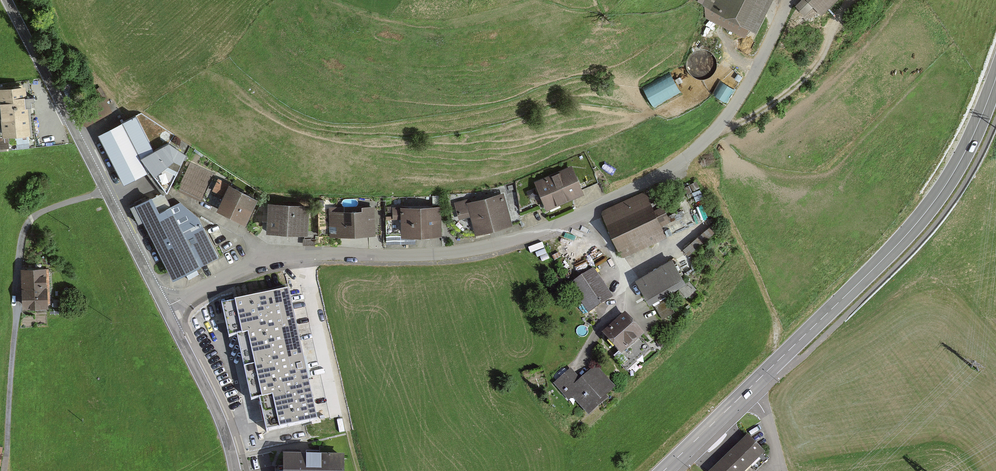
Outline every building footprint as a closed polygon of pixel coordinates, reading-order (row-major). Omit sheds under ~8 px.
[(698,3),(705,6),(708,20),(748,40),(752,32),(761,36),(779,0),(700,0),(698,3)] [(798,8),(807,17),(818,7),(822,11),(834,0),(804,0),(805,1),(798,8)] [(673,78),(644,90),(652,108),(680,96),(673,78)] [(721,84),(713,97),(726,106),(734,92),(721,84)] [(27,91),(1,93),(6,141),(33,138),(27,91)] [(142,162),(169,196),(188,159),(171,146),(157,153),(138,115),(125,122),(128,127),(97,143),(109,167),(133,155),(138,164),(142,162)] [(215,176),(190,165),(178,191),(203,202),(215,176)] [(573,170),(538,185),(550,211),(585,196),(573,170)] [(258,201),(231,189),(220,213),(247,225),(258,201)] [(667,240),(645,193),(602,214),(625,260),(667,240)] [(470,202),(458,205),(462,219),(473,216),(478,235),(513,226),(505,196),(471,205),(470,202)] [(176,280),(220,258),(200,218),(183,204),(163,214),(155,198),(132,210),(141,227),(147,224),(176,280)] [(309,208),(271,207),(270,235),(309,236),(309,208)] [(441,208),(397,210),(397,220),(404,219),(405,238),(442,236),(441,208)] [(376,213),(332,214),(333,237),(376,236),(376,213)] [(690,286),(675,261),(639,283),(654,308),(690,286)] [(615,298),(595,270),(571,287),(590,315),(615,298)] [(46,271),(23,272),(24,310),(48,309),(46,271)] [(287,290),(224,303),(230,333),(239,331),(253,397),(261,395),(268,427),(315,417),(287,290)] [(648,338),(628,315),(605,336),(627,359),(620,365),(629,375),(653,353),(643,342),(648,338)] [(583,380),(572,369),(555,385),(571,403),(575,399),(591,417),(620,391),(598,366),(583,380)] [(730,453),(744,469),(762,451),(748,436),(730,453)] [(712,470),(741,470),(744,469),(730,453),(711,470),(712,470)] [(285,455),(285,470),(343,470),(343,455),(285,455)]
